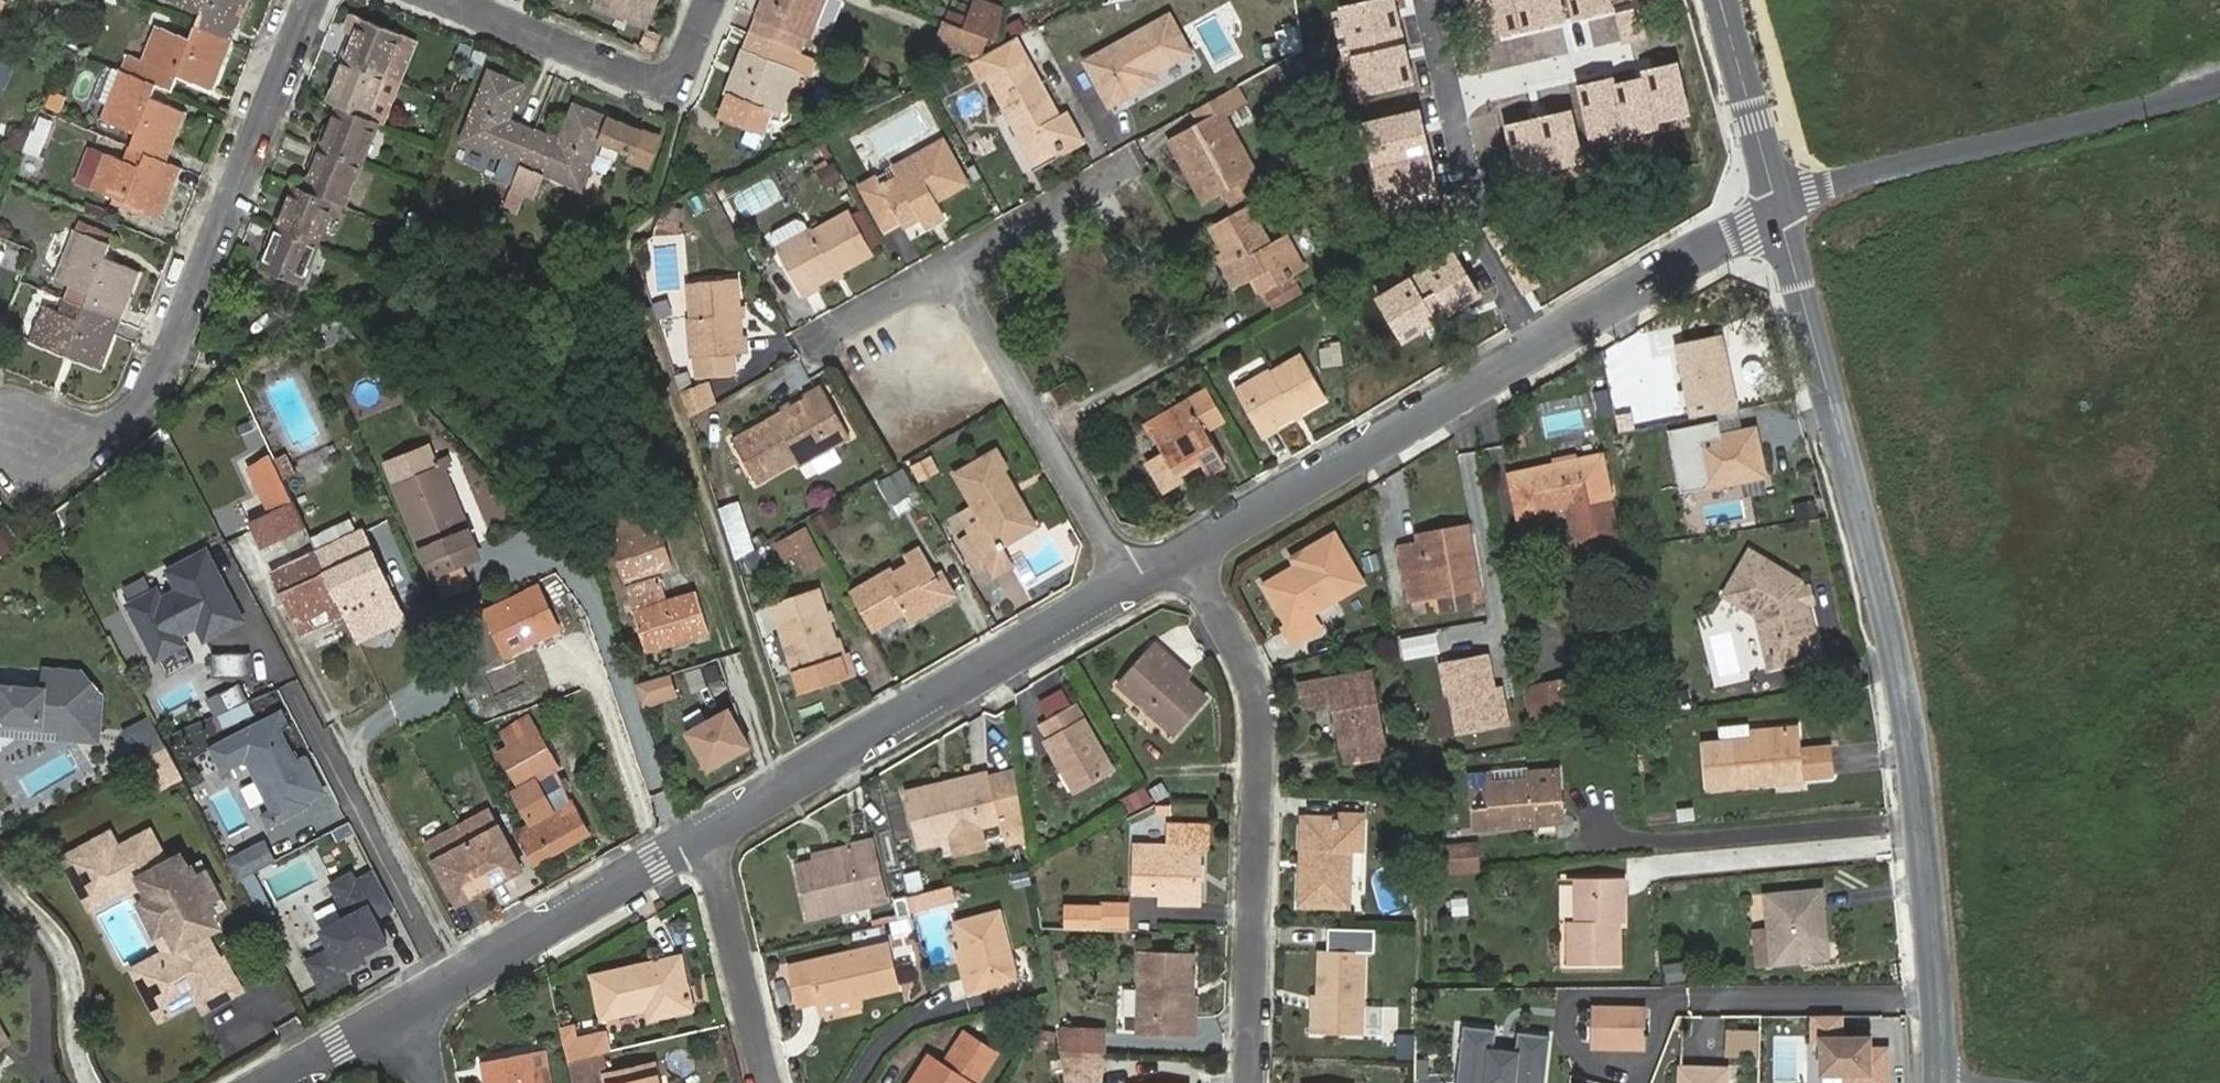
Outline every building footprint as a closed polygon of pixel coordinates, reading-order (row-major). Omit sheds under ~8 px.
[(197,27),(232,41),(248,0),(167,0),(202,14),(197,27)] [(595,5),(646,24),(656,0),(597,0),(595,5)] [(809,39),(815,24),(831,30),(843,0),(842,0),(762,0),(755,17),(756,17),(750,33),(800,52),(806,37),(809,39)] [(1337,8),(1356,98),(1413,86),(1394,0),(1373,0),(1337,8)] [(1480,42),(1566,25),(1560,0),(1471,0),(1480,42)] [(1572,21),(1615,12),(1613,0),(1567,0),(1572,21)] [(1003,12),(975,1),(969,17),(964,29),(986,38),(997,42),(1003,12)] [(964,29),(969,17),(949,10),(944,22),(945,22),(964,29)] [(1110,105),(1156,80),(1152,73),(1189,52),(1170,17),(1086,63),(1110,105)] [(385,75),(399,80),(415,40),(362,19),(353,40),(349,38),(341,58),(385,75)] [(981,51),(986,38),(964,29),(945,22),(939,39),(974,54),(981,51)] [(192,40),(156,26),(142,60),(127,54),(121,70),(156,83),(171,90),(177,75),(212,89),(232,41),(197,27),(192,40)] [(1037,27),(1015,38),(1027,60),(1049,48),(1037,27)] [(726,91),(731,93),(722,116),(753,129),(761,108),(779,115),(796,70),(803,54),(800,52),(750,33),(744,49),(743,49),(726,91)] [(987,76),(1036,163),(1058,151),(1060,154),(1082,142),(1065,112),(1057,116),(1027,60),(1015,38),(971,63),(979,80),(987,76)] [(803,54),(796,70),(812,75),(818,59),(803,54)] [(338,79),(329,102),(339,106),(353,112),(368,118),(385,75),(341,58),(333,77),(338,79)] [(1678,63),(1577,86),(1590,141),(1691,118),(1678,63)] [(520,165),(535,129),(509,119),(524,84),(488,69),(461,140),(502,157),(494,176),(513,183),(520,165)] [(130,147),(166,161),(185,111),(151,96),(156,83),(121,70),(100,119),(135,134),(130,147)] [(1252,174),(1219,116),(1244,101),(1236,87),(1193,110),(1201,124),(1174,139),(1207,197),(1223,188),(1231,203),(1256,189),(1248,176),(1252,174)] [(560,139),(535,129),(520,165),(513,183),(511,187),(521,191),(534,196),(542,174),(581,188),(599,141),(633,155),(643,131),(575,104),(560,139)] [(325,126),(318,146),(361,163),(378,122),(368,118),(353,112),(339,106),(330,128),(325,126)] [(1420,109),(1359,123),(1377,204),(1439,190),(1420,109)] [(1571,111),(1505,126),(1517,181),(1584,166),(1571,111)] [(39,156),(53,121),(42,117),(36,132),(31,130),(23,150),(39,156)] [(643,131),(633,155),(630,160),(649,168),(661,137),(643,131)] [(884,228),(901,218),(906,227),(920,219),(923,225),(943,212),(937,200),(967,184),(943,140),(906,160),(912,170),(883,186),(880,181),(863,190),(884,228)] [(74,181),(161,217),(181,167),(166,161),(130,147),(125,160),(89,146),(74,181)] [(305,189),(329,198),(335,200),(345,204),(361,163),(318,146),(310,165),(314,167),(305,189)] [(826,187),(841,179),(833,164),(819,172),(826,187)] [(286,207),(282,205),(274,225),(318,242),(335,200),(329,198),(305,189),(295,185),(286,207)] [(511,187),(503,207),(514,211),(521,191),(511,187)] [(1260,294),(1293,276),(1290,271),(1302,264),(1285,234),(1269,243),(1248,206),(1210,226),(1242,284),(1252,279),(1260,294)] [(861,209),(852,214),(850,211),(813,232),(812,229),(808,231),(803,221),(796,219),(773,231),(771,238),(801,294),(882,247),(861,209)] [(682,216),(666,211),(661,227),(678,232),(682,216)] [(301,285),(318,242),(274,225),(266,244),(271,246),(262,268),(301,285)] [(65,298),(120,320),(140,270),(105,257),(110,244),(75,230),(55,279),(70,285),(65,298)] [(31,252),(12,245),(4,263),(23,271),(31,252)] [(1455,251),(1373,297),(1402,347),(1483,300),(1455,251)] [(734,375),(732,354),(744,353),(738,278),(688,281),(690,317),(688,317),(691,357),(695,357),(697,377),(734,375)] [(1302,291),(1295,280),(1266,296),(1272,307),(1302,291)] [(1328,296),(1316,303),(1325,318),(1337,311),(1328,296)] [(101,369),(120,320),(65,298),(60,311),(45,306),(31,342),(101,369)] [(1737,408),(1722,334),(1674,344),(1689,418),(1737,408)] [(1270,370),(1235,390),(1261,435),(1327,397),(1301,354),(1271,371),(1270,370)] [(676,375),(690,417),(715,403),(709,381),(693,386),(688,371),(676,375)] [(1207,388),(1189,399),(1162,414),(1165,419),(1149,429),(1163,453),(1149,463),(1163,487),(1177,479),(1173,471),(1198,457),(1208,474),(1226,465),(1207,431),(1225,420),(1207,388)] [(798,465),(851,437),(824,389),(732,440),(756,484),(796,461),(798,465)] [(1721,420),(1695,425),(1706,487),(1763,475),(1758,446),(1747,448),(1744,431),(1724,434),(1721,420)] [(429,444),(382,463),(429,580),(434,578),(442,598),(473,585),(464,565),(476,561),(429,444)] [(906,463),(916,482),(937,470),(926,451),(906,463)] [(273,459),(283,480),(296,472),(286,452),(273,459)] [(1611,498),(1601,455),(1510,474),(1519,517),(1566,507),(1572,532),(1575,532),(1593,527),(1597,546),(1617,542),(1607,498),(1611,498)] [(998,546),(1032,525),(993,456),(959,476),(976,507),(961,515),(994,574),(1010,565),(998,546)] [(873,481),(886,503),(912,489),(899,467),(873,481)] [(279,488),(238,506),(242,516),(283,498),(279,488)] [(306,527),(294,502),(250,523),(262,547),(306,527)] [(816,535),(841,523),(832,504),(807,516),(816,535)] [(655,528),(650,509),(607,523),(612,542),(655,528)] [(0,528),(0,551),(5,557),(24,542),(8,522),(0,528)] [(738,555),(755,545),(745,523),(729,529),(738,555)] [(802,524),(773,537),(790,575),(819,562),(802,524)] [(655,528),(612,542),(624,579),(672,565),(660,527),(655,528)] [(1575,532),(1579,550),(1597,546),(1593,527),(1575,532)] [(1313,614),(1364,583),(1332,530),(1290,556),(1294,563),(1261,583),(1287,625),(1283,628),(1293,645),(1321,628),(1313,614)] [(404,617),(364,531),(318,552),(348,613),(359,636),(404,617)] [(1481,587),(1472,535),(1416,545),(1401,547),(1411,598),(1481,587)] [(763,546),(743,558),(749,577),(771,568),(763,546)] [(214,633),(243,618),(207,550),(170,570),(180,589),(162,598),(157,588),(129,603),(156,654),(183,639),(180,634),(198,624),(201,630),(210,626),(214,633)] [(888,574),(851,595),(872,630),(904,612),(909,621),(942,601),(934,587),(939,584),(919,551),(905,559),(909,566),(890,577),(888,574)] [(303,634),(348,613),(318,552),(273,573),(303,634)] [(1756,553),(1733,598),(1765,613),(1778,665),(1819,655),(1813,631),(1821,629),(1814,601),(1809,598),(1807,592),(1810,587),(1809,580),(1756,553)] [(646,652),(709,632),(698,591),(664,602),(657,581),(627,590),(646,652)] [(1817,585),(1810,587),(1807,592),(1809,598),(1814,601),(1820,600),(1817,585)] [(841,656),(819,588),(773,603),(801,692),(855,675),(849,653),(841,656)] [(210,626),(201,630),(206,638),(214,633),(210,626)] [(1400,658),(1436,653),(1433,631),(1397,637),(1400,658)] [(1175,733),(1207,698),(1164,661),(1167,656),(1155,646),(1120,684),(1175,733)] [(250,675),(250,651),(212,650),(212,674),(250,675)] [(1491,654),(1444,661),(1456,734),(1503,726),(1491,654)] [(4,719),(98,724),(100,691),(79,667),(43,665),(42,685),(0,683),(0,722),(4,719)] [(1370,670),(1310,681),(1315,705),(1333,701),(1344,763),(1387,756),(1370,670)] [(1598,673),(1546,684),(1553,719),(1605,708),(1598,673)] [(669,674),(635,686),(643,710),(677,698),(669,674)] [(228,710),(248,701),(240,682),(220,692),(228,710)] [(1546,684),(1526,688),(1533,723),(1553,719),(1546,684)] [(208,698),(215,715),(228,710),(220,692),(208,698)] [(1045,741),(1076,793),(1113,772),(1075,705),(1040,724),(1049,739),(1045,741)] [(731,708),(681,736),(704,777),(754,749),(731,708)] [(308,801),(325,792),(305,755),(299,758),(284,730),(290,726),(282,710),(211,748),(223,770),(246,758),(273,811),(279,821),(310,805),(308,801)] [(503,732),(511,746),(538,732),(529,717),(503,732)] [(4,719),(0,722),(0,729),(97,734),(98,724),(4,719)] [(126,734),(131,743),(157,728),(151,719),(126,734)] [(1709,787),(1768,782),(1768,777),(1801,774),(1801,779),(1832,776),(1828,747),(1799,750),(1796,727),(1750,731),(1751,740),(1706,744),(1709,787)] [(131,743),(143,763),(167,748),(157,728),(131,743)] [(519,830),(537,863),(588,834),(553,770),(558,768),(538,732),(511,746),(501,752),(521,788),(514,792),(532,824),(519,830)] [(167,748),(143,763),(154,782),(178,768),(167,748)] [(1475,832),(1563,824),(1558,767),(1525,770),(1526,776),(1492,779),(1491,770),(1469,772),(1475,832)] [(178,768),(154,782),(160,792),(183,778),(178,768)] [(1015,772),(995,778),(1011,844),(1026,840),(1015,772)] [(988,773),(906,793),(919,848),(936,844),(935,837),(949,834),(980,826),(1000,822),(988,773)] [(206,797),(227,836),(248,825),(227,786),(206,797)] [(1147,787),(1134,794),(1142,808),(1155,800),(1147,787)] [(1417,815),(1417,801),(1401,800),(1400,815),(1417,815)] [(488,809),(423,843),(456,906),(521,872),(488,809)] [(269,826),(279,821),(273,811),(264,816),(269,826)] [(1332,815),(1332,825),(1304,824),(1302,865),(1311,866),(1310,877),(1302,877),(1301,905),(1348,906),(1350,852),(1362,852),(1362,816),(1332,815)] [(980,826),(949,834),(954,855),(985,848),(980,826)] [(1207,827),(1170,827),(1170,846),(1137,846),(1135,892),(1162,893),(1162,902),(1199,903),(1199,848),(1207,848),(1207,827)] [(111,835),(67,859),(84,891),(104,881),(108,889),(132,877),(143,880),(179,948),(175,960),(160,968),(165,977),(145,987),(162,1019),(198,1000),(204,1012),(240,993),(224,962),(220,964),(204,934),(216,928),(210,915),(215,913),(210,902),(219,897),(207,875),(198,880),(192,870),(187,873),(180,860),(168,867),(152,836),(121,853),(111,835)] [(1442,842),(1446,872),(1478,868),(1474,838),(1442,842)] [(849,852),(796,866),(808,918),(886,900),(872,841),(848,846),(849,852)] [(238,881),(274,862),(264,842),(227,862),(238,881)] [(201,865),(192,870),(198,880),(207,875),(201,865)] [(307,962),(321,990),(346,977),(343,971),(364,959),(362,955),(387,941),(375,918),(394,907),(376,872),(356,882),(352,874),(331,885),(348,917),(321,932),(331,950),(307,962)] [(131,888),(166,953),(136,970),(145,987),(165,977),(160,968),(175,960),(179,948),(143,880),(132,877),(108,889),(104,881),(84,891),(93,908),(131,888)] [(1619,930),(1608,930),(1608,922),(1624,921),(1624,878),(1576,878),(1576,921),(1568,921),(1569,965),(1619,965),(1619,930)] [(950,885),(908,896),(911,912),(954,901),(950,885)] [(1753,929),(1757,965),(1826,958),(1820,892),(1767,897),(1770,928),(1753,929)] [(219,897),(210,902),(215,913),(224,908),(219,897)] [(1064,909),(1064,931),(1099,932),(1099,910),(1064,909)] [(999,912),(956,923),(963,951),(959,952),(969,991),(1016,980),(999,912)] [(887,944),(791,967),(799,1005),(818,1001),(819,1006),(897,988),(887,944)] [(1321,951),(1318,1033),(1361,1035),(1364,953),(1321,951)] [(1195,1034),(1197,998),(1192,998),(1184,998),(1185,977),(1193,978),(1194,956),(1140,954),(1138,1032),(1195,1034)] [(679,957),(592,977),(602,1018),(647,1008),(650,1018),(691,1009),(679,957)] [(1593,1008),(1592,1044),(1645,1045),(1645,1009),(1593,1008)] [(1875,1048),(1875,1037),(1846,1037),(1846,1017),(1811,1016),(1810,1047),(1820,1048),(1820,1079),(1843,1079),(1844,1082),(1891,1082),(1891,1048),(1875,1048)] [(1754,1057),(1756,1029),(1722,1026),(1720,1054),(1754,1057)] [(1466,1028),(1458,1082),(1546,1082),(1552,1037),(1521,1033),(1518,1052),(1491,1050),(1494,1032),(1466,1028)] [(1104,1031),(1057,1030),(1061,1053),(1103,1054),(1104,1031)] [(995,1054),(964,1034),(943,1067),(929,1058),(913,1082),(977,1082),(995,1054)] [(482,1062),(486,1082),(550,1082),(544,1051),(482,1062)] [(1102,1081),(1103,1054),(1061,1053),(1066,1080),(1102,1081)] [(573,1082),(596,1082),(590,1056),(568,1061),(573,1082)] [(654,1065),(605,1076),(607,1082),(659,1082),(654,1065)] [(1727,1069),(1682,1067),(1681,1082),(1727,1082),(1727,1069)]
